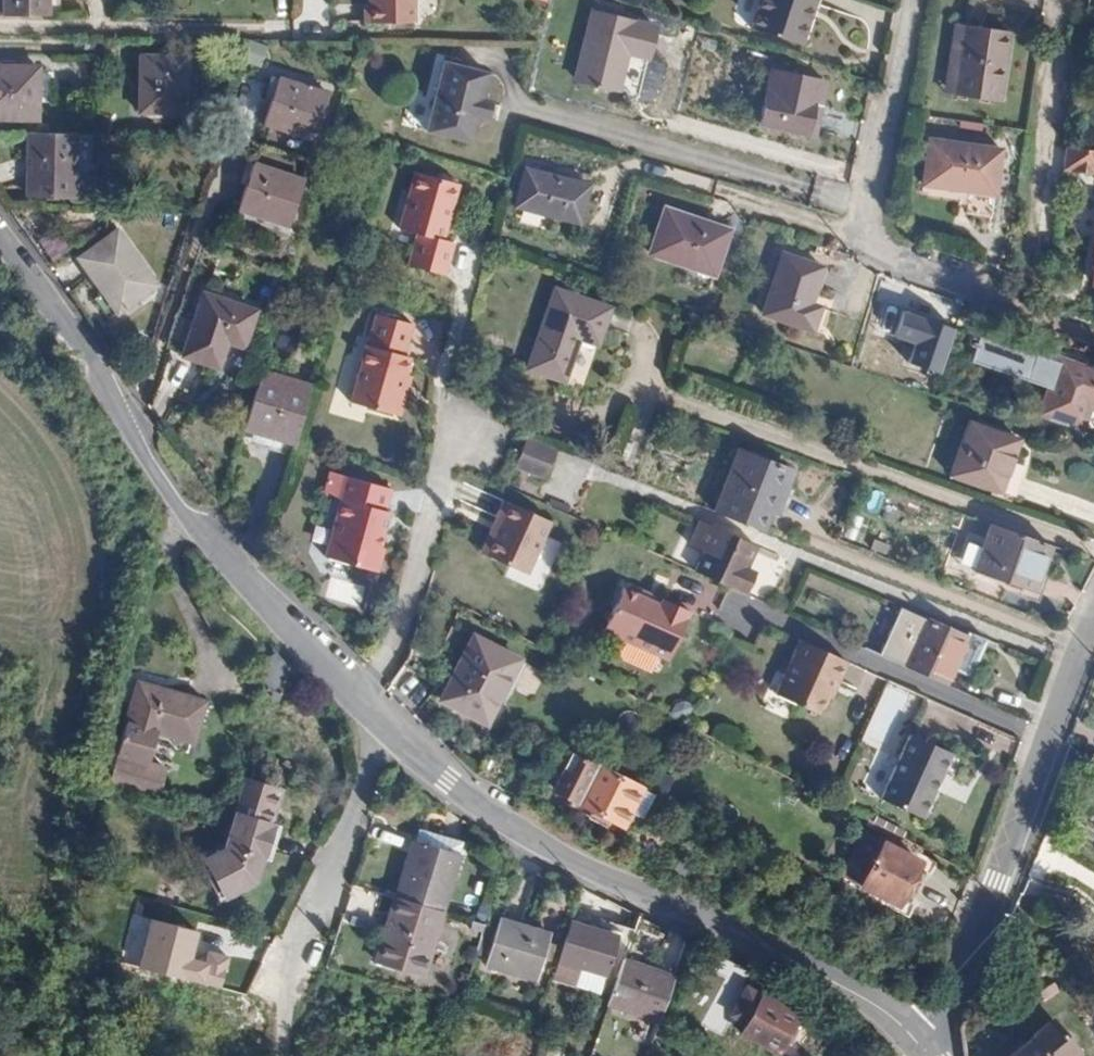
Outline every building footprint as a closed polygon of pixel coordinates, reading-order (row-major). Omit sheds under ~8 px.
[(43,13),(43,0),(0,0),(0,13),(43,13)] [(300,16),(301,0),(290,0),(289,16),(300,16)] [(371,5),(366,5),(366,23),(416,22),(416,0),(371,0),(371,5)] [(751,27),(803,45),(818,0),(760,0),(751,27)] [(594,13),(577,81),(617,91),(627,54),(649,60),(657,29),(594,13)] [(960,41),(954,89),(998,95),(1008,25),(954,17),(951,40),(960,41)] [(264,46),(246,39),(239,59),(257,66),(264,46)] [(475,96),(481,72),(436,59),(416,131),(466,145),(474,117),(482,119),(488,99),(475,96)] [(138,61),(138,116),(181,117),(182,62),(138,61)] [(33,125),(33,73),(0,72),(0,124),(33,125)] [(772,74),(761,127),(806,138),(812,110),(819,111),(824,86),(772,74)] [(275,76),(261,121),(311,138),(325,94),(275,76)] [(930,134),(923,180),(960,185),(962,181),(996,186),(1002,145),(930,134)] [(25,198),(73,199),(74,136),(27,135),(26,155),(0,165),(0,185),(26,176),(25,198)] [(1065,169),(1093,173),(1093,151),(1068,147),(1065,169)] [(250,164),(236,208),(286,224),(300,180),(250,164)] [(413,164),(398,219),(419,225),(411,256),(442,265),(451,234),(438,230),(454,175),(413,164)] [(523,172),(511,210),(573,229),(585,190),(523,172)] [(665,208),(649,253),(712,274),(728,231),(665,208)] [(54,232),(38,242),(49,259),(65,249),(54,232)] [(77,260),(116,314),(154,287),(114,233),(77,260)] [(782,257),(763,315),(810,331),(818,309),(808,306),(820,270),(782,257)] [(549,289),(540,316),(593,334),(603,307),(549,289)] [(202,296),(184,356),(217,367),(225,343),(240,348),(252,311),(202,296)] [(946,324),(899,309),(890,334),(908,340),(902,359),(932,369),(946,324)] [(365,340),(350,396),(392,409),(403,369),(408,353),(401,350),(410,319),(375,310),(367,340),(365,340)] [(540,316),(521,369),(557,382),(572,338),(590,344),(593,334),(540,316)] [(1039,414),(1081,429),(1089,405),(1093,407),(1093,370),(1058,358),(1057,362),(981,336),(972,362),(1048,388),(1039,414)] [(260,368),(242,427),(294,443),(311,384),(260,368)] [(403,369),(392,409),(399,411),(410,371),(403,369)] [(1081,429),(1093,433),(1093,407),(1089,405),(1081,429)] [(969,424),(951,477),(998,493),(1017,440),(969,424)] [(526,438),(514,468),(543,479),(554,449),(526,438)] [(741,451),(717,513),(759,530),(768,509),(776,511),(793,470),(741,451)] [(337,496),(321,553),(374,567),(383,532),(380,532),(386,508),(383,507),(388,486),(340,473),(334,495),(337,496)] [(500,517),(483,553),(520,570),(544,518),(505,499),(497,516),(500,517)] [(497,516),(480,552),(483,553),(500,517),(497,516)] [(699,549),(690,569),(728,586),(739,591),(741,587),(743,587),(752,567),(743,563),(751,543),(697,520),(686,543),(699,549)] [(987,521),(971,568),(1031,589),(1048,542),(987,521)] [(603,630),(666,658),(690,610),(659,597),(657,603),(639,595),(622,588),(603,630)] [(639,595),(657,603),(659,597),(643,589),(639,595)] [(924,619),(903,665),(945,684),(967,636),(924,619)] [(471,639),(439,702),(484,726),(500,696),(495,693),(512,660),(471,639)] [(797,639),(772,694),(812,713),(821,695),(827,682),(833,684),(843,661),(797,639)] [(145,672),(116,774),(165,788),(173,760),(155,755),(164,723),(200,734),(212,691),(145,672)] [(827,682),(821,695),(826,697),(833,684),(827,682)] [(900,730),(870,794),(912,814),(942,748),(900,730)] [(560,794),(626,827),(645,791),(596,767),(588,783),(565,772),(557,787),(560,794)] [(253,774),(251,781),(259,784),(261,777),(253,774)] [(200,860),(222,893),(244,881),(247,882),(258,869),(262,858),(265,859),(277,826),(273,824),(263,821),(272,788),(259,784),(251,781),(245,780),(235,811),(238,813),(226,847),(200,860)] [(272,788),(263,821),(273,824),(283,791),(272,788)] [(449,833),(427,826),(422,839),(444,847),(449,833)] [(861,832),(850,854),(907,883),(918,862),(861,832)] [(447,911),(472,841),(449,833),(444,847),(422,839),(401,895),(447,911)] [(896,905),(907,883),(850,854),(840,875),(896,905)] [(400,894),(376,956),(423,973),(447,911),(401,895),(400,894)] [(502,919),(490,963),(541,976),(552,933),(502,919)] [(571,919),(561,956),(606,970),(617,934),(571,919)] [(627,958),(614,994),(611,1002),(660,1020),(676,976),(627,958)] [(749,984),(734,1012),(749,1020),(743,1031),(779,1050),(799,1012),(749,984)] [(1052,1019),(1005,1055),(1082,1055),(1052,1019)]
